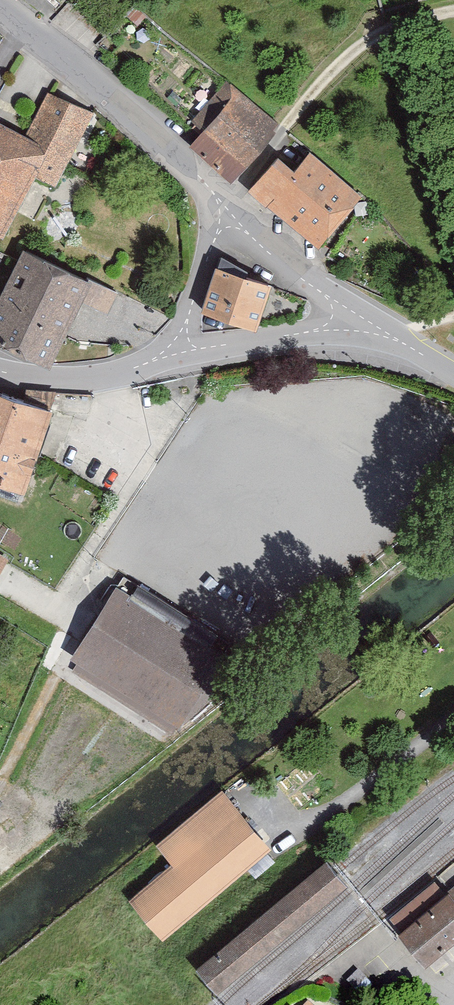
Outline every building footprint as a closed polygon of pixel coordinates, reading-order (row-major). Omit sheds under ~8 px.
[(182,140),(233,180),(279,122),(229,82),(182,140)] [(52,90),(29,135),(0,120),(0,241),(8,245),(42,180),(62,191),(102,116),(52,90)] [(323,250),(369,196),(314,148),(298,166),(285,155),(254,191),(323,250)] [(28,244),(0,301),(0,339),(52,365),(85,299),(115,311),(124,292),(28,244)] [(277,287),(223,267),(208,307),(261,327),(277,287)] [(0,392),(0,487),(26,495),(60,408),(0,392)] [(15,564),(0,554),(0,584),(15,564)] [(230,659),(118,589),(72,666),(178,732),(230,659)] [(139,904),(170,943),(180,935),(277,856),(227,795),(163,847),(182,870),(139,904)] [(326,861),(199,966),(218,989),(346,884),(336,872),(326,861)] [(428,964),(453,943),(453,884),(399,927),(428,964)] [(374,985),(363,973),(353,981),(366,994),(374,985)]
